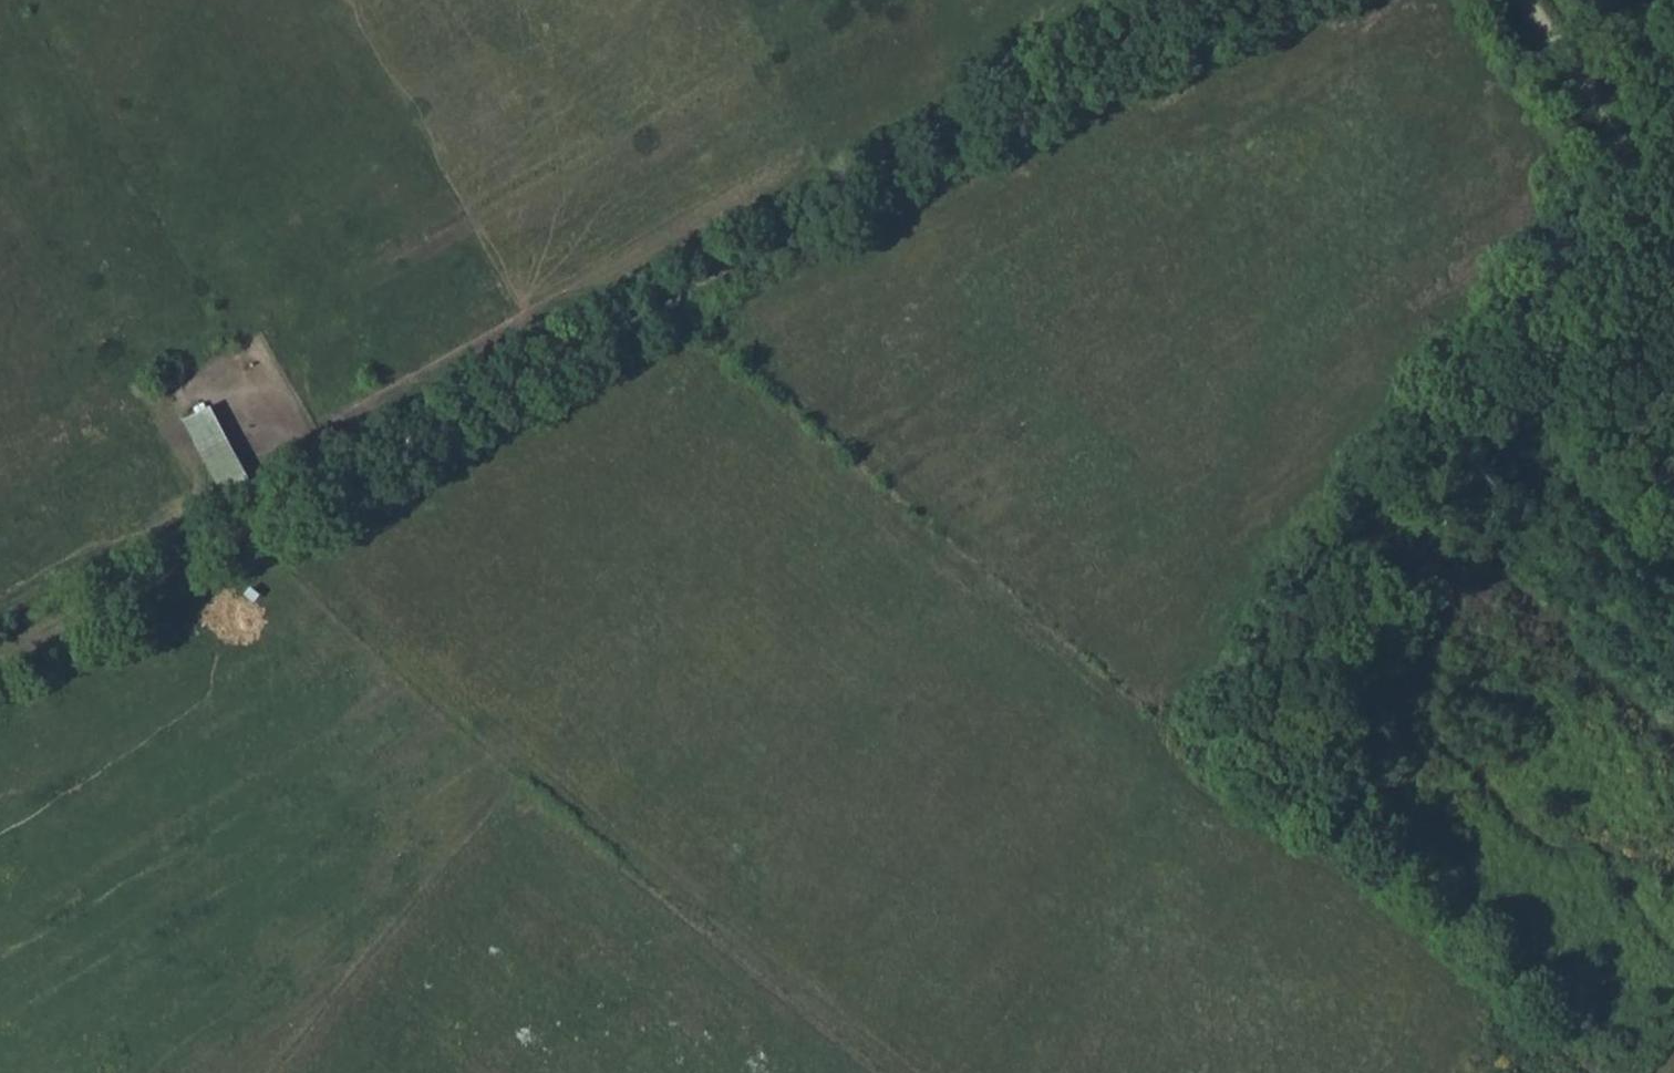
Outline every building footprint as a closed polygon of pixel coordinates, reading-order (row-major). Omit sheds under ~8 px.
[(185,415),(226,498),(253,485),(213,402),(185,415)]
